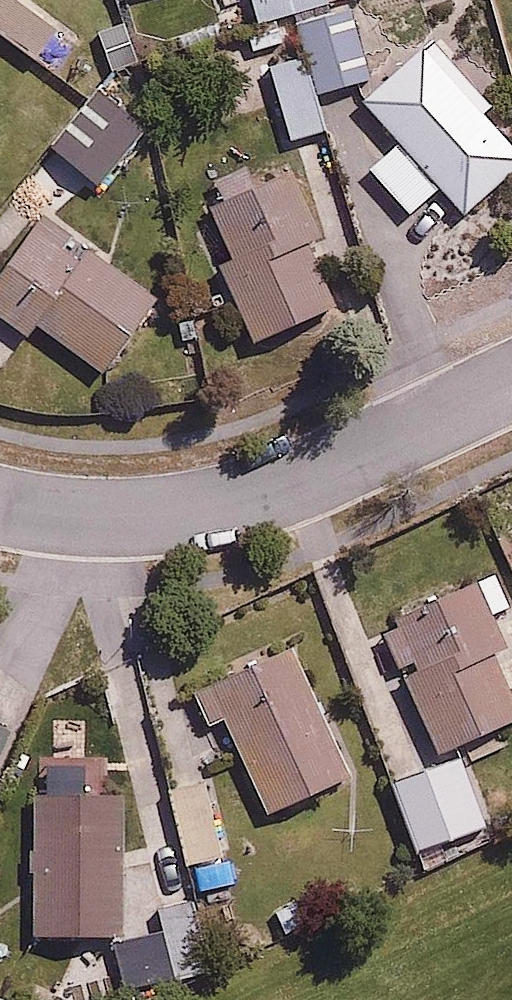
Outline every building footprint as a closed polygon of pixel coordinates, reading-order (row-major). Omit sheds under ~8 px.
[(36,58),(61,28),(26,0),(0,0),(0,29),(36,58)] [(257,16),(312,0),(252,0),(257,16)] [(301,19),(310,52),(321,88),(371,73),(364,48),(379,44),(369,11),(345,18),(341,7),(301,19)] [(364,96),(397,136),(368,160),(410,211),(439,186),(459,210),(511,166),(511,133),(433,38),(364,96)] [(310,52),(272,63),(293,133),(331,122),(321,88),(310,52)] [(125,115),(91,89),(50,141),(84,167),(125,115)] [(290,174),(206,206),(256,335),(339,303),(290,174)] [(0,256),(0,313),(27,334),(36,322),(97,372),(154,301),(38,208),(0,256)] [(499,568),(379,619),(436,752),(511,719),(511,654),(493,609),(511,601),(511,599),(499,568)] [(293,642),(199,685),(216,722),(227,717),(269,808),(352,770),(293,642)] [(0,721),(0,767),(16,728),(0,721)] [(430,763),(388,778),(413,848),(455,833),(430,763)] [(131,792),(35,789),(32,931),(127,933),(131,792)] [(301,894),(271,908),(285,936),(315,921),(301,894)]
